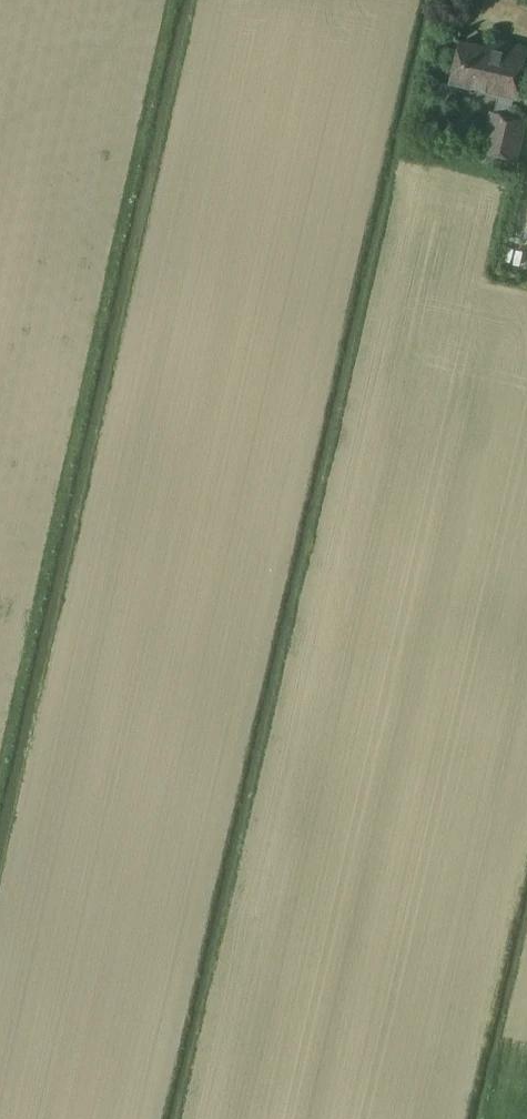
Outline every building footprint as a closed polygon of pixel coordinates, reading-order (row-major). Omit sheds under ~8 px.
[(515,158),(524,121),(508,117),(513,96),(515,96),(526,48),(506,43),(504,52),(460,41),(451,80),(498,92),(493,113),(491,113),(482,150),(515,158)]
